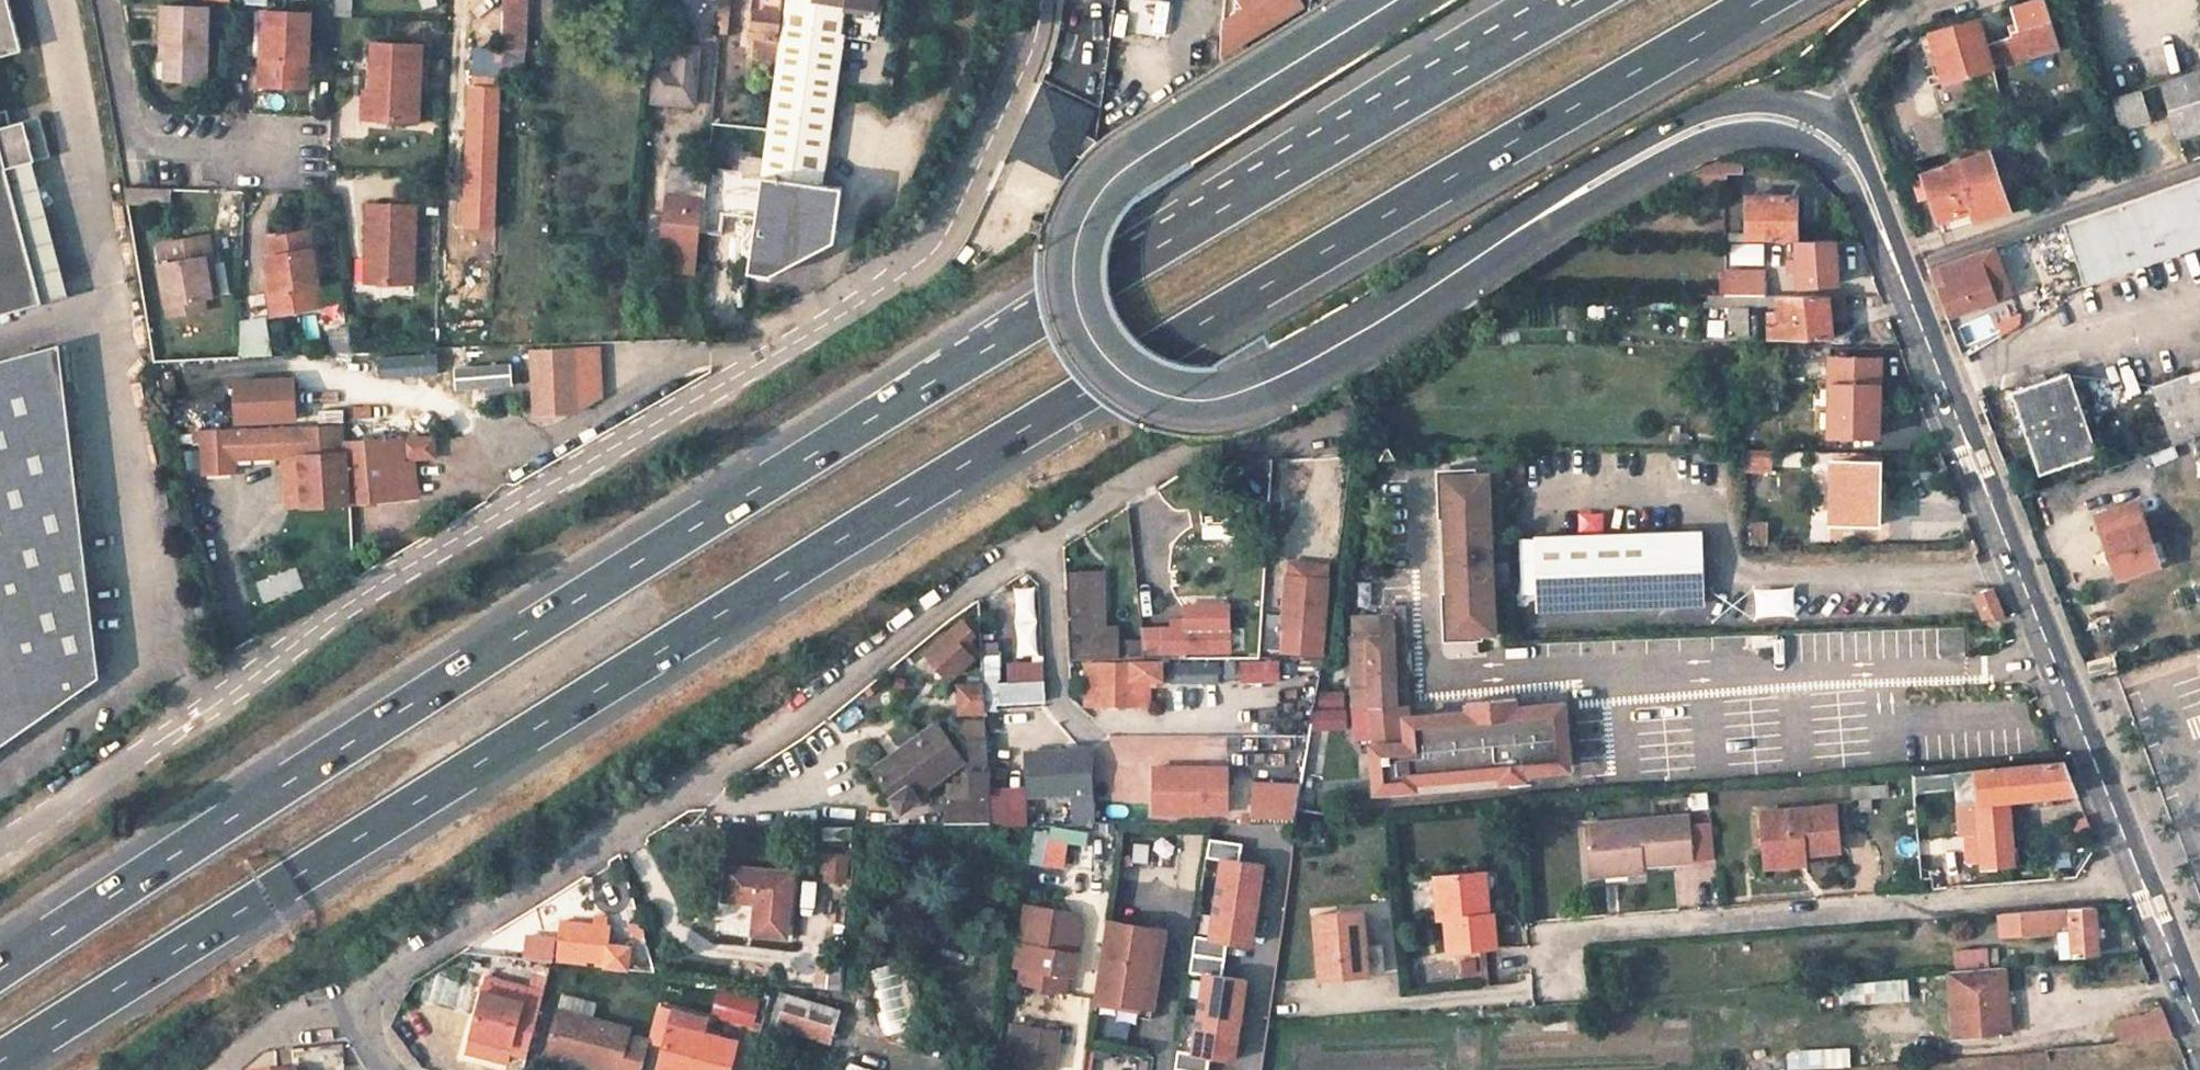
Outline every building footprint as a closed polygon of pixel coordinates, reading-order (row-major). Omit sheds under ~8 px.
[(25,50),(12,0),(0,0),(0,57),(25,50)] [(524,50),(525,0),(503,0),(501,50),(524,50)] [(783,0),(753,0),(748,38),(757,38),(755,54),(776,56),(783,0)] [(829,124),(842,30),(872,34),(876,0),(787,0),(759,195),(750,271),(772,274),(835,239),(842,185),(821,182),(829,124)] [(1170,39),(1174,2),(1160,0),(1131,0),(1126,33),(1170,39)] [(1301,0),(1237,0),(1242,8),(1224,19),(1221,58),(1259,36),(1305,8),(1301,0)] [(2056,47),(2041,0),(2033,0),(2009,7),(2014,22),(2006,24),(2010,37),(1983,45),(1975,19),(1919,36),(1928,65),(1931,64),(1937,84),(1990,67),(2056,47)] [(203,77),(207,4),(161,2),(159,36),(165,37),(163,76),(203,77)] [(267,55),(269,12),(262,11),(261,55),(267,55)] [(261,55),(260,83),(306,85),(310,13),(269,12),(267,55),(261,55)] [(423,43),(375,41),(373,86),(380,87),(378,117),(419,119),(423,43)] [(1109,95),(1131,97),(1137,46),(1115,44),(1109,95)] [(655,97),(693,101),(698,48),(676,46),(674,73),(656,72),(655,97)] [(2160,82),(2177,135),(2199,128),(2199,69),(2160,82)] [(373,86),(367,86),(365,117),(378,117),(380,87),(373,86)] [(2109,98),(2120,128),(2148,119),(2138,89),(2109,98)] [(46,304),(10,168),(37,161),(54,157),(44,115),(14,123),(10,107),(0,110),(0,316),(46,304)] [(1983,138),(1987,151),(1920,173),(1938,221),(1966,211),(1970,223),(2007,210),(1994,173),(1991,162),(2015,154),(2007,131),(1983,138)] [(498,152),(475,152),(471,223),(495,223),(498,152)] [(1991,162),(1994,173),(2019,165),(2015,154),(1991,162)] [(741,171),(758,174),(760,158),(742,156),(741,171)] [(1741,159),(1712,159),(1694,169),(1693,185),(1725,186),(1725,172),(1741,173),(1741,159)] [(10,168),(46,304),(73,297),(37,161),(10,168)] [(706,169),(672,166),(661,273),(695,276),(706,169)] [(2083,284),(2199,243),(2199,176),(2061,224),(2083,284)] [(1797,239),(1797,195),(1747,194),(1747,231),(1729,231),(1729,239),(1797,239)] [(418,205),(381,203),(371,203),(369,256),(379,256),(378,282),(415,283),(418,205)] [(270,257),(277,291),(271,292),(275,313),(311,308),(307,287),(315,286),(317,286),(320,285),(310,229),(269,236),(274,257),(270,257)] [(213,298),(207,256),(215,255),(212,235),(163,241),(167,263),(160,264),(168,305),(206,299),(213,298)] [(1797,239),(1798,257),(1788,257),(1789,272),(1799,271),(1801,285),(1838,282),(1835,239),(1797,239)] [(1930,269),(1947,315),(1994,298),(1994,296),(2004,292),(1991,252),(1978,257),(1977,253),(1930,269)] [(222,296),(215,255),(207,256),(213,298),(222,296)] [(378,282),(379,256),(369,256),(368,281),(378,282)] [(1748,294),(1765,294),(1765,270),(1751,271),(1751,277),(1726,278),(1727,294),(1748,294)] [(321,307),(317,286),(315,286),(307,287),(311,308),(321,307)] [(1708,294),(1707,307),(1716,307),(1716,335),(1749,335),(1749,307),(1748,294),(1727,294),(1708,294)] [(1748,294),(1749,307),(1775,307),(1775,294),(1765,294),(1748,294)] [(1778,294),(1778,312),(1769,312),(1769,337),(1832,336),(1827,294),(1778,294)] [(171,318),(208,312),(206,299),(168,305),(171,318)] [(0,361),(0,744),(89,679),(54,347),(0,361)] [(601,348),(528,351),(532,418),(577,414),(604,399),(601,348)] [(1831,357),(1830,434),(1878,436),(1879,358),(1831,357)] [(515,360),(464,369),(467,389),(518,381),(515,360)] [(2151,386),(2170,445),(2193,437),(2199,435),(2199,369),(2151,386)] [(2067,372),(2009,392),(2039,473),(2095,454),(2067,372)] [(240,418),(296,416),(294,377),(239,379),(240,418)] [(300,455),(302,504),(350,501),(345,441),(344,423),(298,426),(300,455)] [(202,439),(204,471),(235,469),(232,429),(194,431),(194,439),(202,439)] [(406,458),(436,456),(435,438),(345,441),(350,501),(392,497),(391,460),(405,459),(406,458)] [(1737,449),(1737,464),(1770,466),(1771,450),(1737,449)] [(288,456),(291,505),(302,504),(300,455),(288,456)] [(1831,522),(1883,522),(1884,495),(1874,494),(1874,462),(1832,461),(1831,522)] [(1445,505),(1491,504),(1491,473),(1444,474),(1445,505)] [(2154,565),(2133,502),(2093,515),(2115,578),(2154,565)] [(1312,548),(1330,549),(1334,506),(1316,504),(1312,548)] [(1445,516),(1492,515),(1491,504),(1445,505),(1445,516)] [(1446,547),(1492,546),(1492,515),(1445,516),(1446,547)] [(1539,609),(1703,602),(1699,530),(1537,536),(1539,609)] [(1446,559),(1493,558),(1492,546),(1446,547),(1446,559)] [(1447,592),(1493,591),(1493,582),(1493,562),(1493,558),(1446,559),(1447,592)] [(1324,580),(1326,565),(1290,561),(1289,576),(1324,580)] [(1508,562),(1493,562),(1493,582),(1509,582),(1508,562)] [(1064,573),(1068,660),(1116,658),(1116,637),(1106,638),(1092,638),(1090,593),(1093,593),(1092,572),(1064,573)] [(1322,632),(1327,580),(1324,580),(1289,576),(1286,576),(1280,628),(1322,632)] [(1009,586),(1011,659),(1035,658),(1033,585),(1009,586)] [(2004,616),(1992,589),(1974,595),(1984,617),(2004,616)] [(1493,591),(1447,592),(1447,603),(1494,602),(1493,591)] [(1093,593),(1090,593),(1092,638),(1106,638),(1104,592),(1093,593)] [(1448,632),(1494,631),(1494,602),(1447,603),(1448,632)] [(1353,632),(1349,633),(1352,733),(1370,732),(1370,747),(1369,747),(1370,784),(1408,783),(1408,776),(1497,774),(1497,780),(1517,780),(1517,773),(1563,772),(1561,709),(1515,711),(1515,700),(1464,702),(1464,712),(1406,714),(1405,670),(1404,650),(1403,604),(1380,605),(1381,612),(1352,613),(1353,632)] [(959,645),(971,636),(955,616),(913,650),(941,683),(970,658),(959,645)] [(1228,651),(1228,630),(1163,630),(1163,651),(1228,651)] [(980,680),(951,682),(953,710),(1042,705),(1039,660),(998,662),(997,641),(977,642),(980,680)] [(1322,658),(1302,658),(1300,670),(1320,671),(1322,658)] [(1155,676),(1155,661),(1133,662),(1096,663),(1097,705),(1148,703),(1147,676),(1155,676)] [(1096,663),(1083,664),(1085,705),(1097,705),(1096,663)] [(1311,691),(1309,729),(1343,730),(1345,692),(1311,691)] [(919,751),(877,781),(891,799),(900,812),(915,801),(912,796),(962,760),(935,724),(912,741),(919,751)] [(919,751),(912,741),(870,771),(877,781),(919,751)] [(1090,749),(1025,752),(1005,753),(1006,794),(1027,793),(1027,795),(1091,792),(1090,749)] [(2062,761),(1974,769),(1980,868),(2015,865),(2011,800),(2076,794),(2062,761)] [(1225,767),(1154,767),(1154,789),(1167,789),(1167,811),(1225,811),(1225,767)] [(945,825),(991,824),(989,772),(964,773),(965,797),(945,797),(945,825)] [(1167,789),(1154,789),(1153,811),(1167,811),(1167,789)] [(1838,849),(1834,806),(1762,812),(1765,856),(1806,852),(1838,849)] [(1689,816),(1585,824),(1589,868),(1693,860),(1689,816)] [(1023,861),(1057,868),(1064,837),(1030,830),(1023,861)] [(1765,856),(1766,868),(1807,865),(1806,852),(1765,856)] [(1256,949),(1268,864),(1221,857),(1209,942),(1256,949)] [(789,903),(792,875),(729,869),(726,898),(757,902),(789,903)] [(1481,872),(1435,875),(1439,919),(1447,919),(1450,951),(1497,947),(1494,914),(1485,915),(1481,872)] [(757,902),(754,934),(787,936),(789,903),(757,902)] [(1012,968),(1018,969),(1016,984),(1069,993),(1071,978),(1076,978),(1085,923),(1077,912),(1023,903),(1012,968)] [(2025,934),(2069,931),(2072,953),(2097,952),(2095,907),(2023,913),(2023,915),(2025,932),(2025,934)] [(1367,973),(1362,911),(1316,914),(1321,977),(1367,973)] [(2011,933),(2025,932),(2023,915),(2010,916),(2011,933)] [(607,961),(610,927),(560,922),(556,961),(586,964),(586,959),(607,961)] [(1162,930),(1112,922),(1101,999),(1140,1005),(1145,1006),(1150,971),(1156,971),(1162,930)] [(551,961),(553,939),(526,937),(524,958),(551,961)] [(1956,967),(1991,965),(1991,947),(1955,950),(1956,967)] [(1949,971),(1954,1035),(2010,1030),(2004,966),(1949,971)] [(534,983),(547,986),(551,970),(538,967),(534,983)] [(1140,1005),(1101,999),(1099,1011),(1154,1019),(1161,972),(1156,971),(1150,971),(1145,1006),(1140,1005)] [(467,1053),(507,1063),(510,1052),(530,1057),(547,986),(534,983),(487,972),(467,1053)] [(1238,1063),(1251,980),(1204,973),(1191,1057),(1238,1063)] [(1905,978),(1837,982),(1839,1005),(1906,1000),(1905,978)] [(561,994),(550,1049),(583,1057),(582,1063),(611,1069),(642,1069),(645,1053),(648,1040),(626,1035),(628,1028),(593,1021),(597,1002),(561,994)] [(753,1023),(754,996),(710,995),(710,1022),(753,1023)] [(828,1041),(838,1011),(786,995),(777,1025),(828,1041)] [(2172,1036),(2161,1007),(2117,1023),(2121,1042),(2172,1036)] [(671,1023),(705,1031),(705,1030),(707,1019),(673,1011),(670,1023),(671,1023)] [(670,1023),(653,1019),(648,1040),(645,1053),(663,1057),(661,1068),(662,1068),(669,1069),(732,1069),(739,1039),(705,1031),(671,1023),(670,1023)] [(1056,1029),(1010,1023),(1007,1045),(997,1044),(993,1069),(1036,1069),(1036,1067),(1052,1069),(1056,1029)] [(548,1056),(582,1063),(583,1057),(550,1049),(548,1056)]
